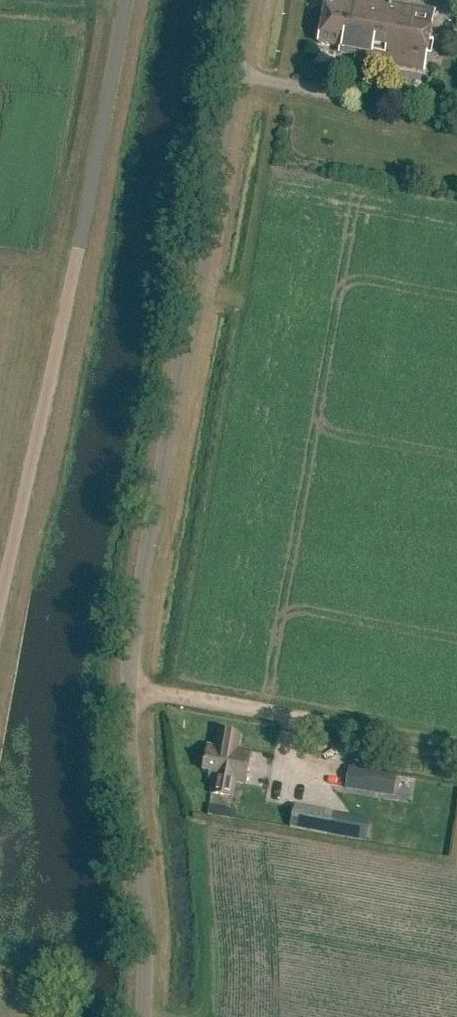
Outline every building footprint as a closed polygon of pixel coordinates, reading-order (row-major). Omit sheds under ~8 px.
[(356,60),(422,72),(433,11),(375,0),(337,0),(335,9),(325,8),(319,44),(341,48),(340,54),(357,57),(356,60)] [(209,743),(204,768),(211,769),(209,775),(215,776),(212,791),(234,795),(237,780),(246,782),(253,749),(240,746),(242,732),(219,728),(216,744),(209,743)] [(370,794),(374,772),(349,767),(345,789),(370,794)] [(207,794),(205,804),(227,808),(229,798),(207,794)] [(297,802),(293,826),(332,833),(337,810),(297,802)] [(232,810),(209,807),(208,816),(231,820),(232,810)]
